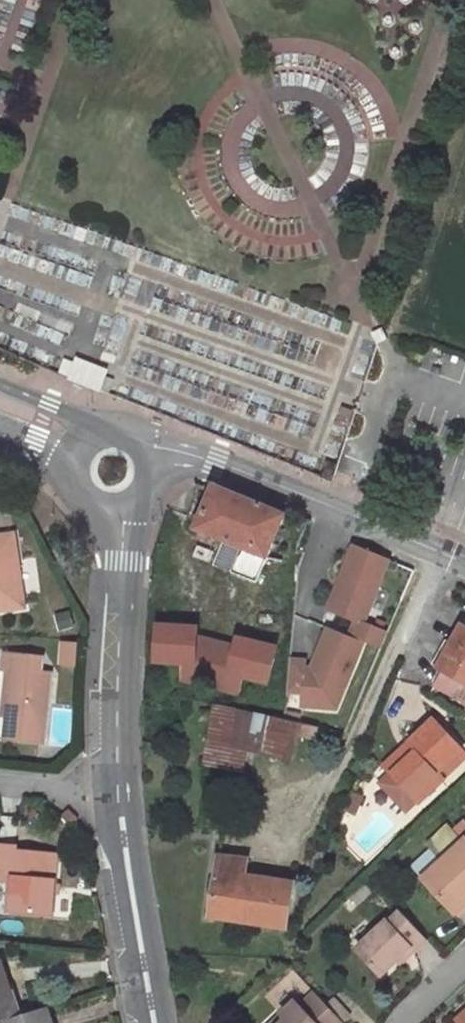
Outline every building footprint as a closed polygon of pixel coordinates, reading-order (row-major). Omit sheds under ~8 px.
[(107,372),(79,361),(72,377),(100,389),(107,372)] [(337,464),(328,461),(323,476),(332,479),(337,464)] [(257,584),(287,517),(217,487),(199,529),(228,541),(218,567),(257,584)] [(24,609),(12,535),(0,537),(0,613),(24,609)] [(358,548),(332,612),(361,623),(355,638),(370,644),(386,650),(392,635),(369,625),(394,563),(358,548)] [(202,627),(157,624),(155,666),(181,669),(179,683),(241,699),(246,682),(273,688),(284,648),(239,636),(236,643),(203,637),(202,627)] [(462,626),(437,669),(442,672),(434,686),(464,704),(464,628),(462,626)] [(370,644),(355,638),(354,639),(333,631),(317,672),(312,671),(312,665),(296,663),(293,694),(309,696),(308,709),(326,710),(326,700),(347,702),(370,644)] [(62,642),(61,663),(77,664),(78,642),(62,642)] [(13,706),(11,723),(10,742),(42,745),(47,676),(37,675),(39,661),(2,658),(1,673),(5,674),(3,706),(13,706)] [(347,702),(326,700),(326,710),(343,712),(347,702)] [(297,738),(317,742),(320,728),(215,705),(205,764),(245,772),(250,752),(292,761),(297,738)] [(3,706),(1,722),(11,723),(13,706),(3,706)] [(392,772),(393,773),(382,783),(408,810),(419,800),(421,802),(446,777),(441,772),(464,749),(436,718),(411,743),(416,748),(392,772)] [(416,748),(411,743),(386,767),(392,772),(416,748)] [(355,789),(347,809),(358,813),(365,794),(355,789)] [(464,910),(464,846),(464,844),(420,885),(454,920),(464,910)] [(56,857),(16,853),(16,848),(0,847),(0,882),(13,883),(11,912),(51,915),(56,857)] [(288,927),(295,884),(243,875),(245,861),(222,857),(213,917),(288,927)] [(381,981),(396,967),(409,955),(412,959),(426,946),(399,917),(387,927),(385,925),(355,954),(381,981)] [(400,970),(412,959),(409,955),(396,967),(400,970)] [(1,960),(0,960),(0,1022),(2,1022),(6,1022),(19,1018),(1,960)] [(314,997),(300,1010),(295,1005),(278,1022),(279,1022),(339,1022),(314,997)] [(49,1008),(19,1018),(6,1022),(7,1022),(53,1022),(49,1008)]
